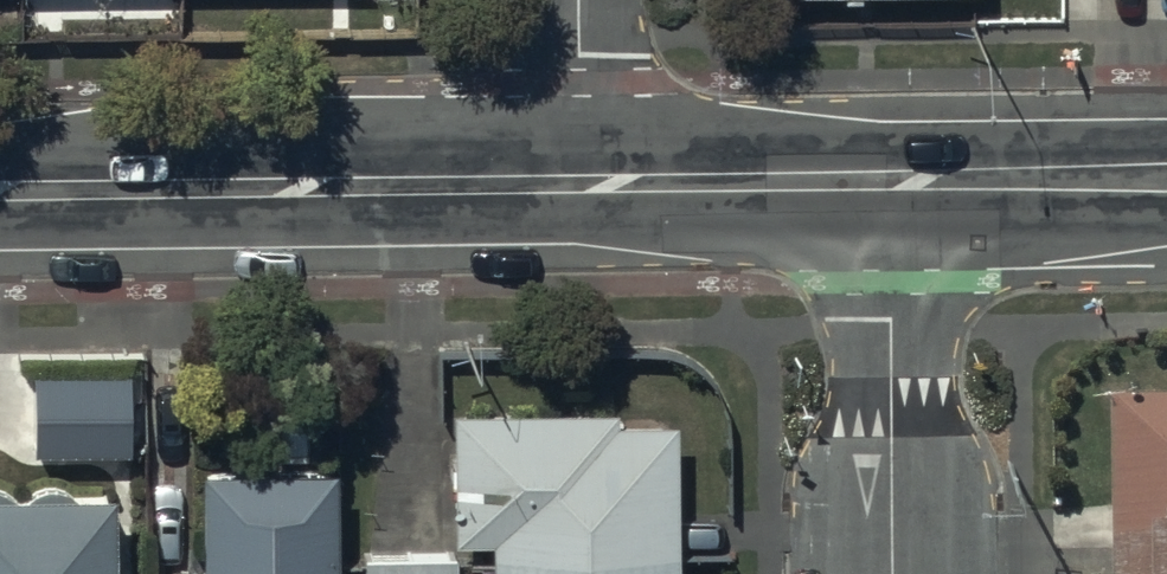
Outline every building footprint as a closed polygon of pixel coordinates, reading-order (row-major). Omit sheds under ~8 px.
[(134,461),(131,377),(36,380),(39,464),(134,461)] [(440,378),(442,514),(479,514),(480,573),(669,573),(667,388),(606,389),(603,377),(440,378)] [(1117,396),(1119,573),(1166,573),(1166,395),(1117,396)] [(189,428),(190,573),(323,573),(322,428),(189,428)] [(0,494),(0,573),(119,573),(118,492),(0,494)] [(354,525),(354,573),(446,573),(446,524),(354,525)]
